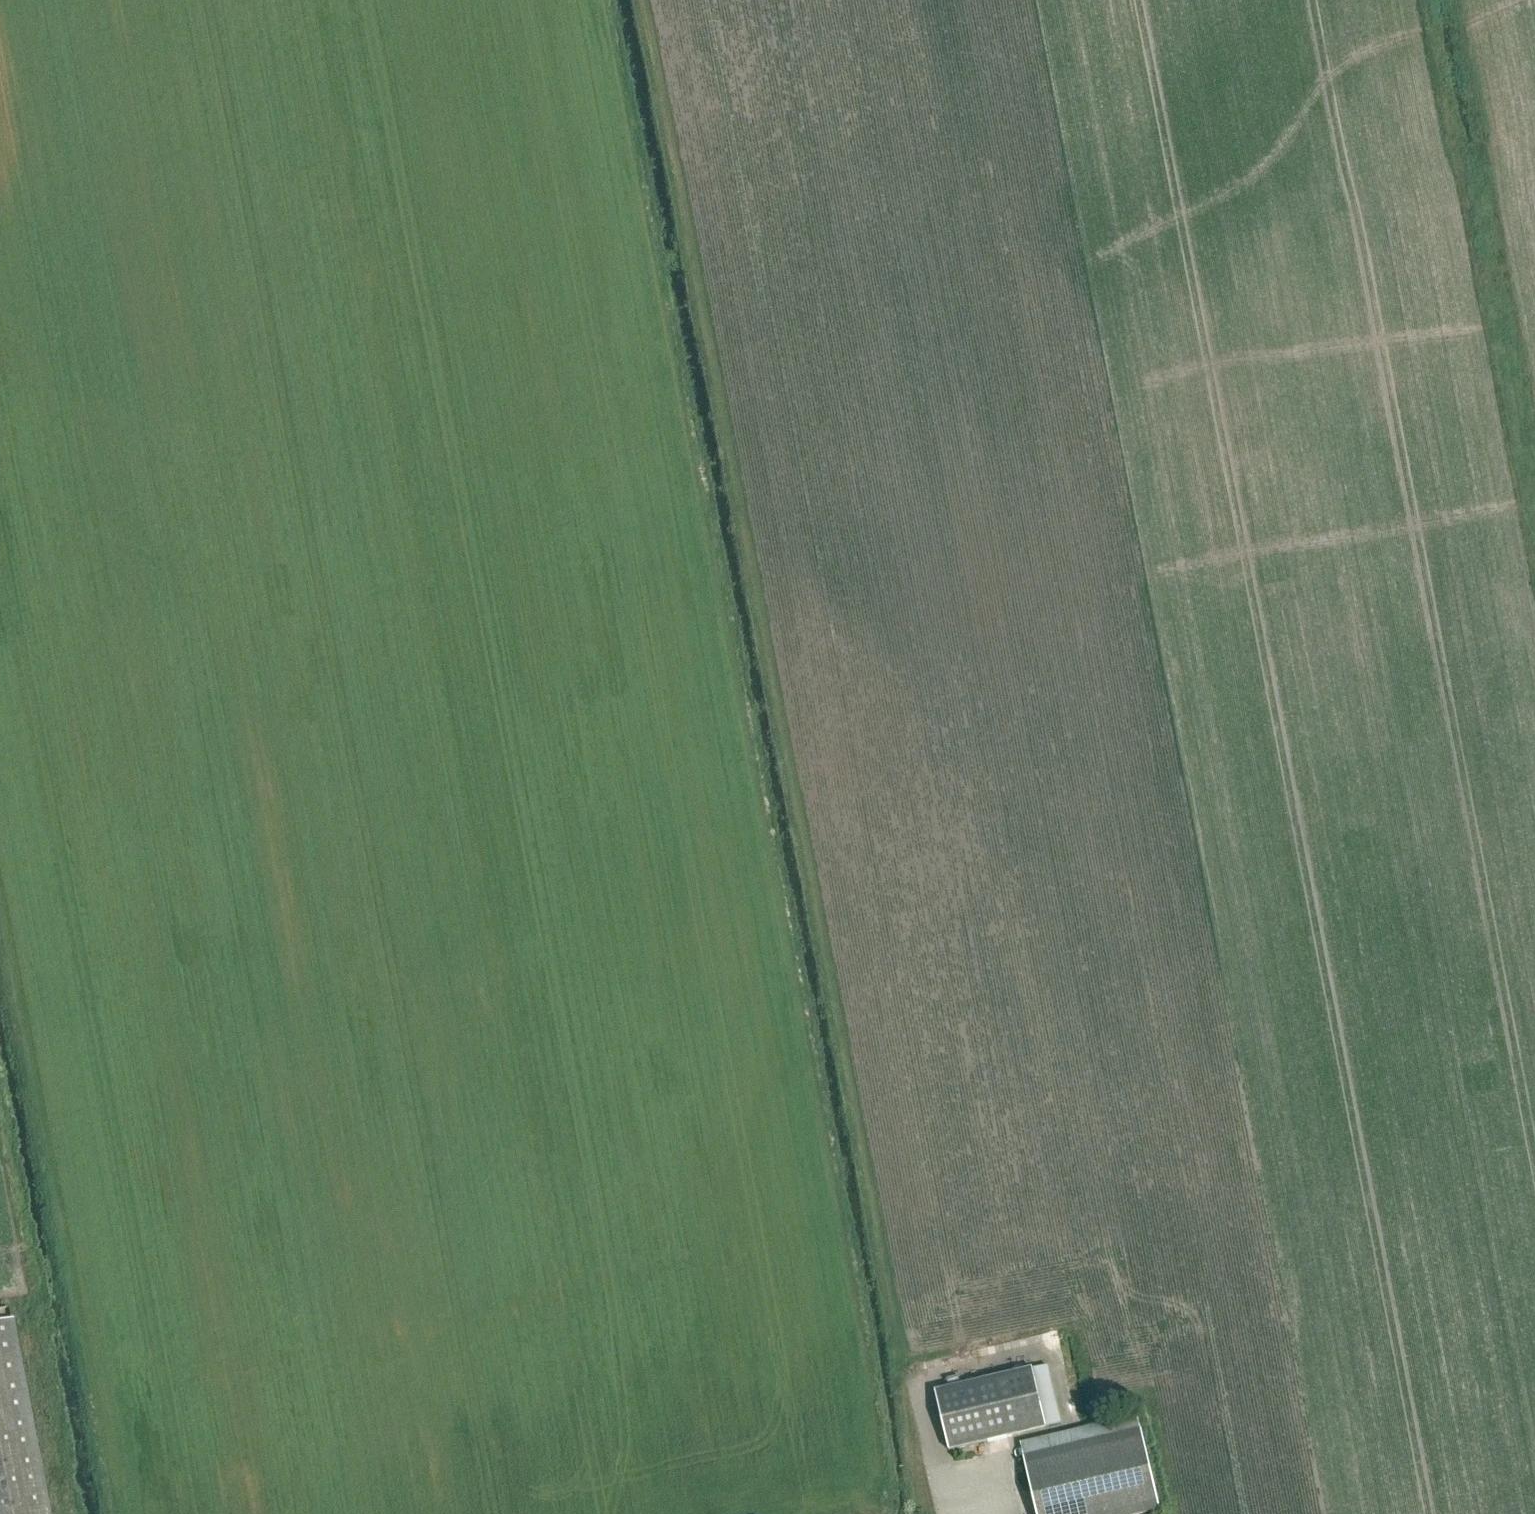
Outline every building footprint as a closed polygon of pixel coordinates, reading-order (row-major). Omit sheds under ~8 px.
[(12,1320),(0,1322),(0,1513),(49,1513),(12,1320)] [(1033,1368),(935,1391),(949,1451),(1047,1427),(1033,1368)] [(1162,1510),(1143,1430),(1025,1458),(1038,1513),(1143,1513),(1162,1510)]
